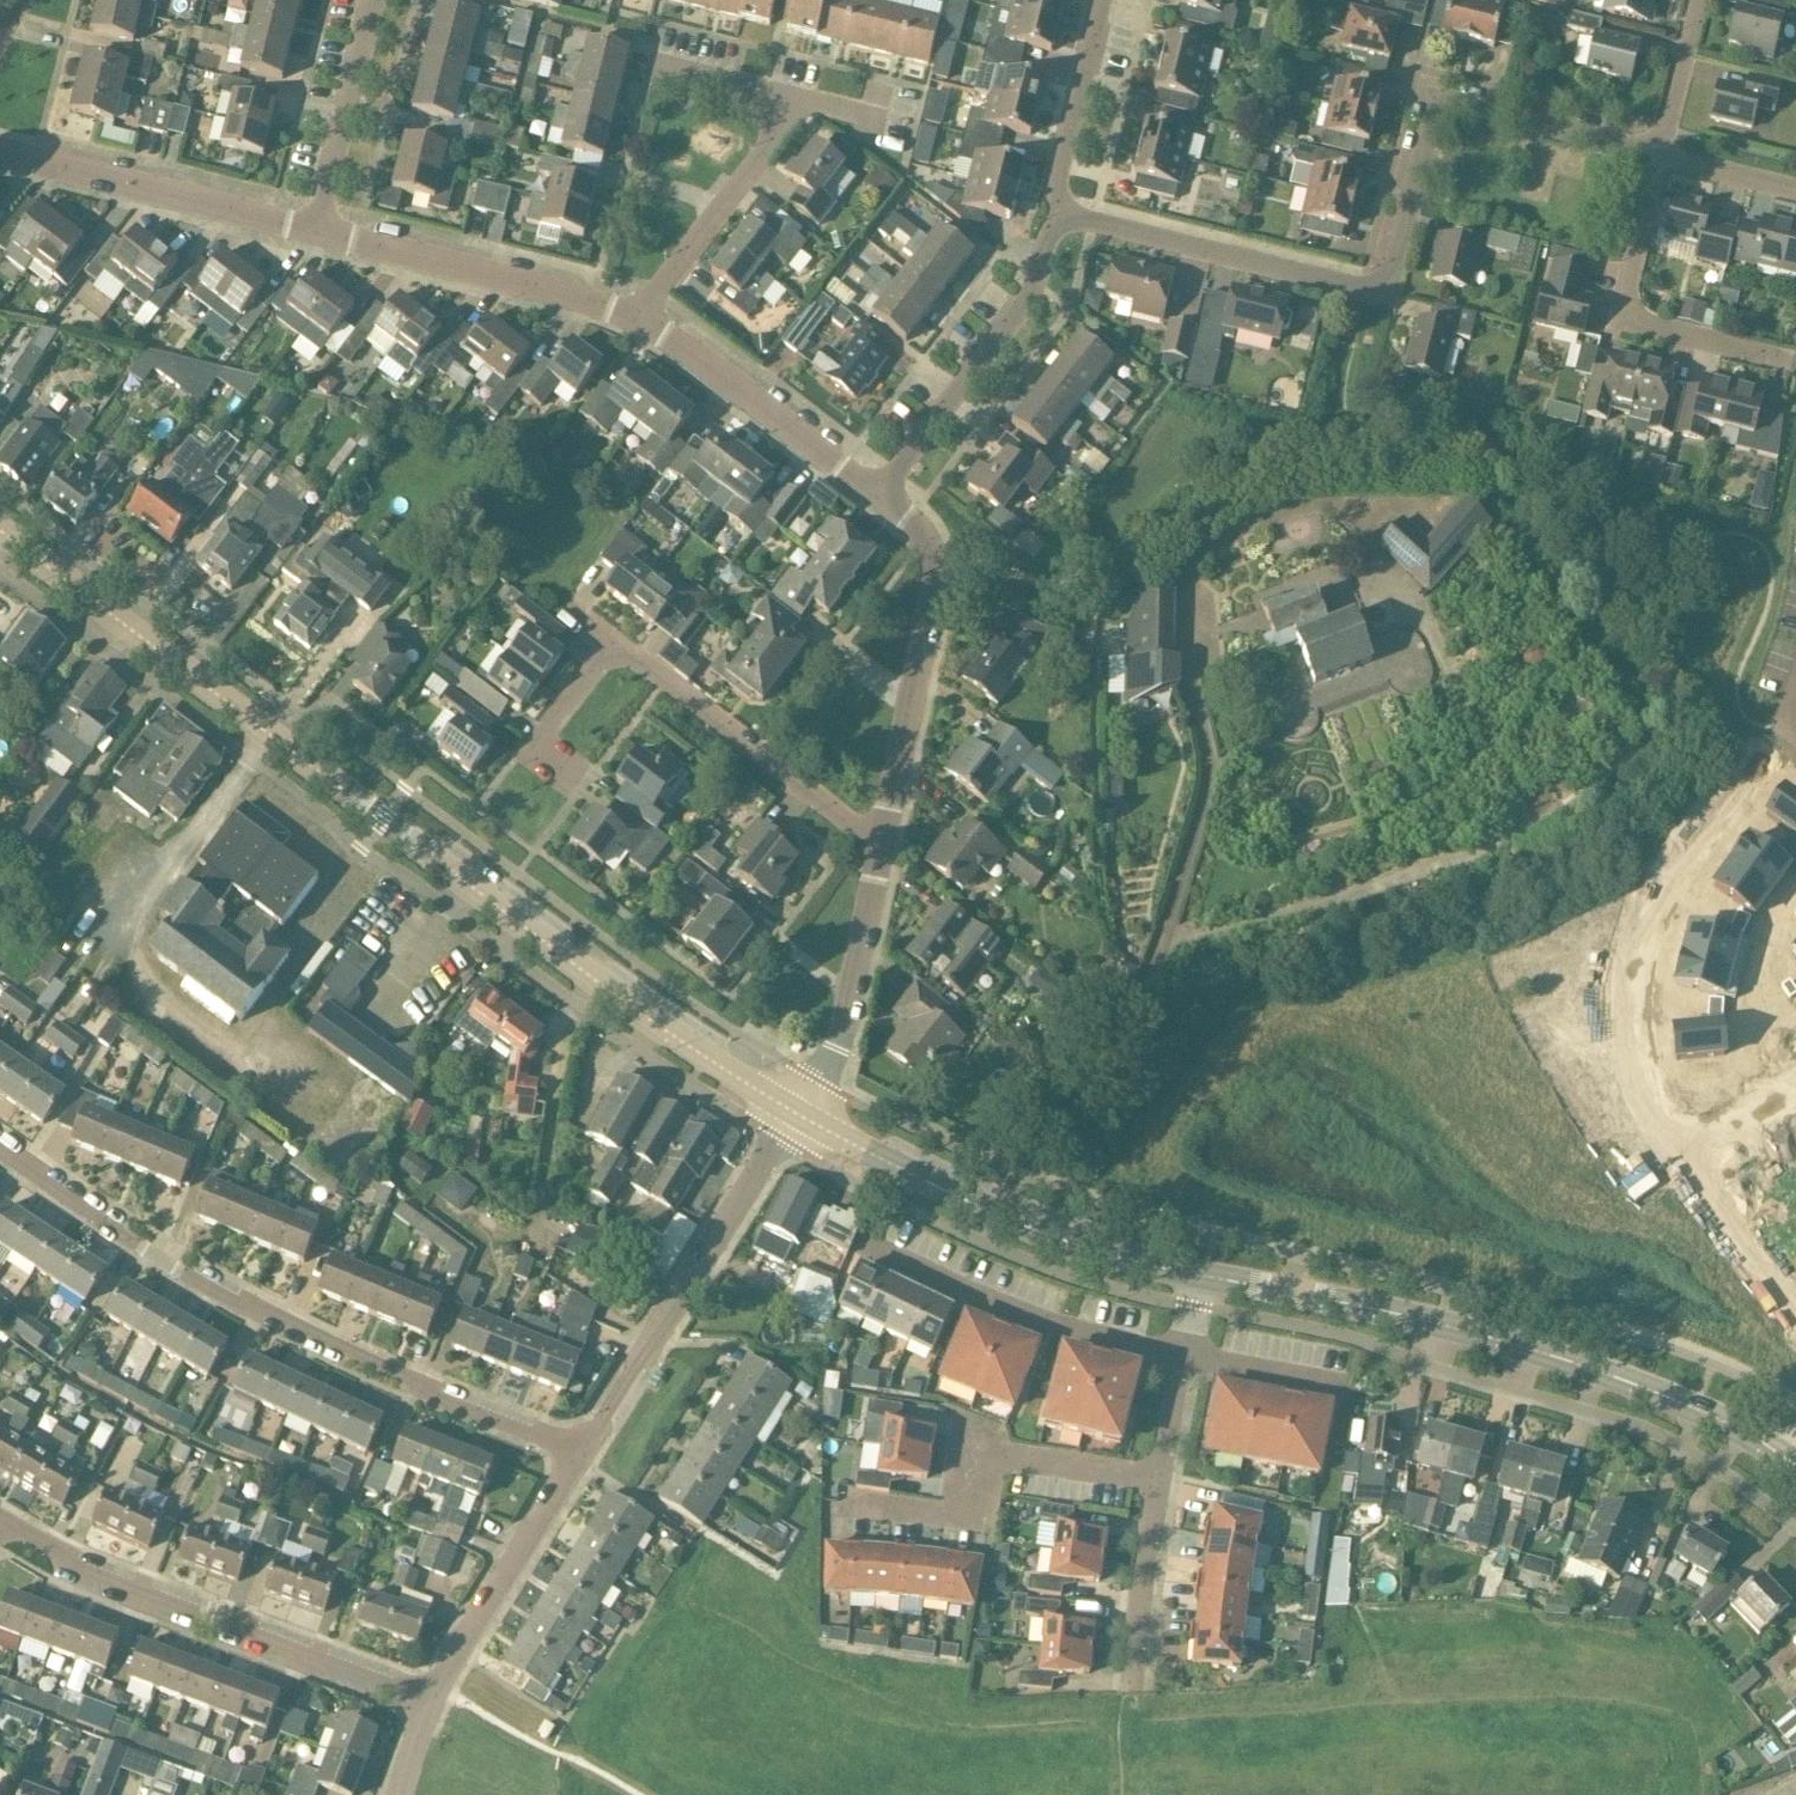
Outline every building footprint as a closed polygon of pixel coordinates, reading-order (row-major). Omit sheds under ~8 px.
[(99,5),(155,18),(155,19),(189,28),(192,16),(160,9),(162,0),(100,0),(99,5)] [(258,1),(255,15),(296,26),(303,0),(256,0),(258,1)] [(559,9),(562,0),(522,0),(559,9)] [(684,5),(712,12),(715,0),(685,0),(684,5)] [(712,12),(742,19),(747,0),(715,0),(712,12)] [(776,0),(747,0),(742,19),(770,26),(776,0)] [(813,37),(823,0),(795,0),(788,31),(813,37)] [(813,37),(840,44),(851,0),(823,0),(813,37)] [(863,0),(851,0),(840,44),(869,51),(881,4),(863,0)] [(999,10),(1058,25),(1065,0),(1002,0),(999,10)] [(1204,27),(1234,35),(1238,16),(1235,11),(1238,0),(1178,0),(1177,5),(1207,13),(1204,27)] [(1399,25),(1383,21),(1367,17),(1371,1),(1365,0),(1338,0),(1336,9),(1351,13),(1342,50),(1351,53),(1354,61),(1368,64),(1366,73),(1377,75),(1381,60),(1389,62),(1399,25)] [(1399,25),(1400,18),(1424,24),(1430,0),(1388,0),(1383,21),(1399,25)] [(1431,19),(1446,23),(1442,36),(1468,42),(1479,0),(1436,0),(1431,19)] [(1519,8),(1505,5),(1506,3),(1493,0),(1479,0),(1468,42),(1494,49),(1502,18),(1516,22),(1519,8)] [(1531,0),(1563,8),(1565,0),(1531,0)] [(1645,11),(1649,11),(1651,0),(1597,0),(1594,9),(1643,21),(1645,11)] [(1730,44),(1744,47),(1743,53),(1772,60),(1777,42),(1782,43),(1791,9),(1754,0),(1753,0),(1749,14),(1738,11),(1730,44)] [(912,12),(881,4),(869,51),(900,59),(912,12)] [(92,32),(134,42),(138,27),(152,31),(155,19),(155,18),(99,5),(92,32)] [(492,34),(477,30),(481,15),(440,5),(433,32),(489,46),(492,34)] [(1018,44),(1052,53),(1058,25),(999,10),(999,11),(1012,14),(1008,28),(993,24),(986,52),(1015,59),(1018,44)] [(533,19),(534,16),(516,12),(508,46),(526,50),(533,19)] [(929,66),(940,19),(912,12),(900,59),(929,66)] [(1586,72),(1631,83),(1640,46),(1600,36),(1603,22),(1571,14),(1567,29),(1595,36),(1586,72)] [(251,30),(237,26),(234,38),(290,52),(296,26),(255,15),(251,30)] [(234,38),(237,26),(226,24),(223,35),(234,38)] [(1185,28),(1182,42),(1168,39),(1162,65),(1207,76),(1214,50),(1212,49),(1216,35),(1185,28)] [(245,53),(241,69),(283,79),(290,52),(234,38),(196,29),(193,40),(245,53)] [(472,54),(486,57),(503,62),(506,50),(489,46),(433,32),(426,58),(468,69),(472,54)] [(552,61),(556,43),(540,39),(535,57),(552,61)] [(143,41),(139,56),(154,60),(158,61),(164,62),(168,48),(143,41)] [(585,57),(571,53),(568,66),(624,80),(630,52),(589,42),(585,57)] [(941,42),(938,53),(955,57),(958,46),(941,42)] [(117,63),(86,56),(79,84),(121,94),(125,79),(148,85),(149,78),(150,78),(154,60),(139,56),(120,51),(117,63)] [(991,97),(1037,109),(1044,81),(1011,73),(1015,59),(986,52),(983,61),(980,75),(975,93),(991,97)] [(544,60),(533,57),(526,83),(538,86),(544,60)] [(478,87),(464,83),(468,69),(426,58),(420,85),(476,98),(475,99),(511,108),(514,96),(478,87)] [(1169,94),(1165,108),(1196,116),(1199,101),(1201,102),(1207,76),(1162,65),(1155,90),(1169,94)] [(565,77),(579,81),(576,95),(617,106),(624,80),(568,66),(565,77)] [(1377,75),(1366,73),(1342,67),(1338,81),(1336,80),(1330,106),(1376,118),(1382,92),(1373,90),(1377,75)] [(276,105),(250,99),(253,85),(223,78),(219,94),(234,98),(228,121),(270,131),(276,105)] [(1719,85),(1711,119),(1752,129),(1757,108),(1774,112),(1780,85),(1751,78),(1747,92),(1719,85)] [(520,109),(531,112),(538,86),(526,83),(520,109)] [(72,112),(114,122),(121,94),(79,84),(72,112)] [(454,122),(458,107),(473,110),(475,99),(476,98),(420,85),(413,112),(454,122)] [(181,105),(194,109),(197,97),(184,93),(181,105)] [(572,110),(558,107),(555,118),(610,132),(617,106),(576,95),(572,110)] [(998,128),(1031,136),(1037,109),(991,97),(987,114),(971,110),(965,135),(994,142),(998,128)] [(149,132),(149,131),(168,135),(168,133),(175,108),(147,101),(140,130),(149,132)] [(1325,133),(1322,147),(1352,155),(1356,140),(1369,144),(1376,118),(1330,106),(1324,132),(1325,133)] [(175,107),(175,108),(168,133),(184,137),(191,111),(175,107)] [(926,123),(940,124),(940,122),(941,109),(927,108),(926,121),(926,123)] [(1164,113),(1160,127),(1147,124),(1141,150),(1186,161),(1193,135),(1191,135),(1195,120),(1164,113)] [(552,129),(566,133),(562,149),(604,159),(610,132),(555,118),(552,129)] [(1279,122),(1265,118),(1261,132),(1276,136),(1279,122)] [(222,146),(264,157),(270,131),(228,121),(222,146)] [(473,139),(502,147),(506,131),(477,124),(473,139)] [(507,148),(521,151),(526,132),(511,128),(507,148)] [(927,141),(932,138),(934,131),(922,128),(920,139),(927,141)] [(400,164),(441,174),(447,151),(465,155),(469,139),(438,131),(435,145),(406,138),(400,164)] [(958,161),(974,165),(970,181),(1017,192),(1023,165),(990,157),(994,142),(965,135),(958,161)] [(1361,177),(1348,174),(1351,160),(1296,145),(1293,158),(1296,164),(1314,169),(1309,192),(1354,203),(1361,177)] [(795,166),(786,177),(801,188),(789,204),(821,228),(838,206),(822,194),(843,166),(816,146),(799,168),(795,166)] [(1147,179),(1144,193),(1174,201),(1178,187),(1180,187),(1186,161),(1141,150),(1134,176),(1147,179)] [(597,185),(570,179),(574,165),(543,157),(539,173),(554,177),(549,200),(591,211),(597,185)] [(393,190),(432,199),(430,208),(449,212),(458,178),(441,174),(400,164),(393,190)] [(878,170),(867,185),(889,202),(900,187),(878,170)] [(956,194),(946,208),(957,217),(964,208),(1010,220),(1013,218),(1014,214),(1012,210),(1017,192),(970,181),(966,197),(956,194)] [(479,183),(473,209),(489,213),(495,187),(479,183)] [(505,217),(511,191),(495,187),(489,213),(505,217)] [(1304,218),(1300,232),(1331,240),(1335,226),(1348,229),(1354,203),(1309,192),(1302,218),(1304,218)] [(528,223),(584,237),(591,211),(549,200),(549,201),(534,197),(528,223)] [(1676,198),(1665,242),(1671,243),(1698,250),(1696,260),(1728,268),(1737,232),(1707,224),(1711,206),(1676,198)] [(1243,203),(1240,214),(1249,216),(1251,205),(1243,203)] [(25,228),(14,220),(0,239),(0,248),(7,254),(8,260),(26,274),(35,263),(34,262),(63,224),(41,207),(25,228)] [(763,235),(750,224),(731,249),(759,270),(771,255),(790,269),(814,238),(781,212),(763,235)] [(891,241),(899,232),(887,222),(879,232),(891,241)] [(35,263),(55,279),(67,287),(86,263),(74,254),(84,241),(63,224),(34,262),(35,263)] [(1735,260),(1755,265),(1755,264),(1780,270),(1782,265),(1795,268),(1795,227),(1782,224),(1781,228),(1763,224),(1762,229),(1744,224),(1735,260)] [(930,241),(918,232),(911,241),(956,276),(973,254),(940,228),(930,241)] [(136,232),(125,246),(115,238),(87,274),(99,283),(106,274),(126,289),(158,248),(136,232)] [(1491,232),(1487,249),(1517,257),(1521,240),(1491,232)] [(1440,256),(1433,281),(1468,290),(1479,246),(1440,236),(1435,255),(1440,256)] [(903,251),(915,260),(906,272),(939,298),(956,276),(911,241),(903,251)] [(167,279),(179,264),(158,248),(126,289),(127,290),(126,292),(147,308),(149,304),(161,313),(179,289),(167,279)] [(775,283),(759,270),(731,249),(712,274),(726,284),(717,296),(747,320),(763,299),(775,283)] [(224,254),(213,269),(202,260),(183,285),(195,294),(192,297),(212,313),(245,270),(224,254)] [(1152,269),(1152,273),(1140,270),(1140,266),(1116,260),(1107,297),(1164,312),(1174,275),(1152,269)] [(1545,288),(1536,325),(1582,336),(1592,300),(1581,297),(1588,272),(1555,264),(1549,289),(1545,288)] [(255,301),(266,286),(245,270),(212,313),(234,330),(237,327),(249,336),(268,311),(255,301)] [(896,284),(885,275),(878,284),(923,319),(939,298),(906,272),(896,284)] [(312,275),(301,290),(290,282),(272,306),(283,315),(279,321),(298,337),(333,292),(312,275)] [(868,277),(861,287),(870,294),(878,284),(868,277)] [(1726,281),(1720,302),(1738,306),(1743,285),(1726,281)] [(872,315),(906,341),(923,319),(878,284),(870,294),(881,303),(872,315)] [(1288,303),(1234,290),(1225,324),(1202,319),(1195,349),(1219,355),(1223,338),(1234,340),(1236,331),(1279,342),(1281,331),(1285,332),(1289,329),(1292,319),(1289,315),(1286,314),(1288,303)] [(342,322),(354,308),(333,292),(298,337),(321,354),(326,348),(336,356),(355,332),(342,322)] [(837,306),(822,295),(802,322),(816,333),(837,306)] [(1103,300),(1086,296),(1081,313),(1098,317),(1103,300)] [(400,297),(388,312),(377,304),(356,332),(355,332),(336,356),(350,366),(368,343),(386,358),(421,313),(400,297)] [(1682,303),(1678,321),(1702,328),(1707,309),(1682,303)] [(1413,345),(1406,370),(1441,379),(1452,336),(1470,341),(1477,316),(1434,305),(1429,323),(1421,322),(1415,346),(1413,345)] [(854,318),(843,309),(833,321),(844,330),(854,318)] [(439,333),(442,329),(421,313),(386,358),(410,376),(414,371),(425,379),(434,367),(433,366),(443,353),(443,354),(452,343),(439,333)] [(484,367),(508,335),(487,319),(476,334),(465,326),(452,343),(443,354),(443,353),(433,366),(434,367),(446,377),(456,365),(466,373),(475,360),(484,367)] [(1164,355),(1186,361),(1195,329),(1172,323),(1164,355)] [(883,341),(860,324),(851,336),(856,339),(841,360),(827,350),(814,367),(856,399),(885,361),(874,353),(883,341)] [(508,335),(484,367),(495,376),(486,388),(496,396),(487,408),(499,418),(520,391),(519,390),(530,376),(518,366),(530,352),(508,335)] [(1114,362),(1079,335),(1062,358),(1108,392),(1115,383),(1104,375),(1114,362)] [(602,364),(573,342),(553,368),(544,360),(531,376),(530,376),(519,390),(520,391),(543,408),(561,384),(577,396),(602,364)] [(1582,347),(1575,374),(1592,378),(1594,370),(1599,351),(1582,347)] [(200,404),(225,371),(148,351),(131,375),(145,385),(155,371),(200,404)] [(1579,428),(1579,430),(1585,431),(1588,416),(1608,421),(1611,410),(1631,415),(1633,409),(1632,409),(1644,362),(1612,354),(1608,373),(1594,370),(1592,378),(1584,409),(1583,415),(1580,426),(1579,428)] [(1089,393),(1100,402),(1108,392),(1062,358),(1046,379),(1080,405),(1089,393)] [(1630,420),(1630,422),(1649,427),(1648,431),(1673,438),(1674,434),(1685,392),(1671,388),(1676,370),(1644,362),(1632,409),(1633,409),(1631,415),(1630,420)] [(638,424),(663,392),(634,369),(615,393),(604,385),(581,415),(590,422),(588,425),(597,431),(599,429),(607,436),(624,414),(638,424)] [(248,402),(264,381),(225,371),(218,380),(248,402)] [(1685,392),(1674,434),(1704,441),(1708,424),(1724,428),(1735,385),(1705,377),(1701,393),(1686,389),(1685,392)] [(1082,426),(1070,418),(1080,405),(1046,379),(1029,401),(1075,436),(1082,426)] [(5,417),(24,389),(11,380),(0,396),(0,414),(5,417)] [(1735,385),(1724,428),(1740,433),(1736,449),(1777,459),(1780,430),(1757,424),(1765,392),(1735,385)] [(663,392),(638,424),(655,437),(638,459),(663,479),(687,448),(674,438),(692,414),(663,392)] [(397,410),(374,394),(364,408),(387,424),(397,410)] [(279,395),(273,403),(286,412),(292,404),(279,395)] [(1102,404),(1114,414),(1121,404),(1109,395),(1102,404)] [(1012,423),(1046,449),(1056,437),(1067,445),(1075,436),(1029,401),(1012,423)] [(420,407),(410,402),(404,413),(415,418),(420,407)] [(429,408),(427,415),(431,420),(438,421),(443,417),(444,411),(441,405),(434,404),(429,408)] [(1565,407),(1563,411),(1561,422),(1577,426),(1580,410),(1568,407),(1565,407)] [(63,434),(68,428),(42,408),(30,425),(28,423),(0,460),(0,467),(27,488),(58,446),(56,444),(63,434)] [(63,434),(79,445),(96,423),(81,411),(68,428),(63,434)] [(161,491),(152,484),(129,512),(151,528),(173,499),(205,459),(209,453),(216,445),(219,441),(203,428),(193,440),(192,439),(172,466),(177,469),(161,491)] [(224,435),(219,441),(216,445),(209,453),(205,459),(173,499),(151,528),(172,545),(191,519),(200,525),(227,488),(216,480),(218,477),(217,476),(239,446),(224,435)] [(687,448),(663,479),(664,479),(662,482),(671,488),(672,489),(679,480),(698,495),(710,479),(722,489),(747,457),(719,435),(701,459),(687,448)] [(1075,436),(1067,445),(1075,452),(1083,442),(1075,436)] [(266,445),(260,452),(274,462),(279,455),(266,445)] [(1575,449),(1570,467),(1586,471),(1590,453),(1575,449)] [(1018,462),(1008,454),(991,475),(980,466),(966,483),(1002,511),(1022,486),(1037,498),(1053,477),(1056,473),(1057,472),(1028,450),(1018,462)] [(43,499),(77,524),(123,463),(109,452),(103,459),(101,458),(93,469),(82,461),(69,477),(63,472),(43,499)] [(260,452),(237,484),(251,494),(274,462),(260,452)] [(724,513),(752,535),(765,518),(771,510),(758,500),(775,478),(747,457),(722,489),(735,499),(724,513)] [(232,592),(263,552),(271,542),(284,551),(304,524),(302,522),(310,512),(302,506),(316,488),(292,469),(262,508),(254,518),(255,518),(248,527),(250,529),(212,577),(232,592)] [(1647,473),(1644,486),(1660,489),(1663,477),(1647,473)] [(1665,478),(1662,490),(1678,494),(1681,482),(1666,478),(1665,478)] [(831,509),(839,496),(816,482),(808,495),(831,509)] [(777,527),(800,497),(789,488),(771,510),(765,518),(777,527)] [(1755,492),(1751,509),(1768,514),(1773,497),(1755,492)] [(217,540),(197,565),(212,577),(250,529),(248,527),(255,518),(254,518),(262,508),(246,496),(214,538),(217,540)] [(362,511),(361,503),(355,499),(348,500),(343,506),(344,513),(350,518),(358,517),(362,511)] [(1381,546),(1430,591),(1489,524),(1466,502),(1428,544),(1403,522),(1381,546)] [(999,509),(989,520),(1013,538),(1022,527),(1002,511),(999,509)] [(876,556),(830,521),(819,536),(830,545),(819,560),(853,586),(876,556)] [(636,568),(649,551),(624,532),(602,560),(619,573),(606,590),(631,609),(652,580),(636,568)] [(290,637),(291,636),(310,651),(336,617),(335,617),(351,596),(361,604),(372,612),(375,607),(389,589),(325,540),(314,555),(303,547),(284,572),(304,588),(276,625),(290,637)] [(853,586),(819,560),(803,580),(792,571),(778,589),(774,586),(769,593),(773,596),(772,597),(802,619),(814,605),(829,617),(853,586)] [(681,577),(669,593),(652,580),(631,609),(655,627),(669,610),(685,623),(697,608),(698,608),(708,597),(681,577)] [(1131,659),(1173,660),(1174,591),(1148,590),(1131,623),(1131,659)] [(1275,637),(1295,630),(1298,639),(1315,684),(1372,662),(1354,617),(1329,627),(1326,618),(1327,618),(1317,593),(1286,605),(1283,594),(1262,603),(1275,637)] [(750,649),(784,675),(805,648),(783,631),(794,617),(769,598),(753,618),(766,628),(750,649)] [(555,649),(567,632),(524,599),(515,611),(526,620),(523,624),(530,630),(509,657),(544,683),(564,656),(555,649)] [(673,641),(685,650),(711,618),(698,608),(697,608),(685,623),(686,624),(673,641)] [(1092,675),(1093,654),(1052,632),(1052,634),(1015,614),(1006,625),(1042,653),(1043,650),(1092,675)] [(29,617),(0,655),(0,682),(10,669),(33,686),(66,644),(29,617)] [(354,686),(382,707),(410,670),(397,660),(407,646),(379,625),(351,662),(364,672),(354,686)] [(997,704),(1011,686),(1026,666),(1032,670),(1044,654),(1042,653),(1006,625),(964,681),(997,706),(998,705),(997,704)] [(739,692),(743,688),(763,703),(784,675),(750,649),(739,664),(726,654),(713,672),(739,692)] [(544,683),(509,657),(488,685),(481,680),(479,683),(466,674),(457,686),(501,720),(513,704),(522,711),(544,683)] [(1131,659),(1126,659),(1125,699),(1145,699),(1145,693),(1162,693),(1162,686),(1179,687),(1180,660),(1173,660),(1131,659)] [(95,668),(51,726),(39,742),(78,771),(118,719),(109,712),(126,691),(95,668)] [(460,721),(438,750),(472,776),(494,748),(485,741),(497,725),(454,691),(445,703),(457,712),(453,716),(460,721)] [(223,764),(168,722),(159,716),(115,774),(124,781),(115,793),(151,820),(159,809),(178,823),(223,764)] [(969,741),(945,773),(982,801),(1003,772),(1011,778),(1013,779),(1014,778),(1021,769),(1034,752),(1003,728),(985,753),(980,750),(969,741)] [(641,753),(617,783),(634,797),(626,808),(655,830),(658,832),(673,812),(661,801),(685,769),(668,756),(659,768),(641,753)] [(1066,776),(1045,760),(1032,777),(1052,794),(1066,776)] [(59,780),(14,840),(39,859),(84,799),(59,780)] [(1123,785),(1108,785),(1109,805),(1124,804),(1123,785)] [(1766,816),(1794,836),(1785,847),(1795,855),(1795,798),(1785,790),(1766,816)] [(230,1026),(235,1018),(241,1023),(288,958),(266,942),(278,926),(282,929),(319,880),(281,852),(291,839),(246,805),(161,918),(174,928),(152,956),(187,982),(181,989),(230,1026)] [(572,843),(599,864),(614,844),(633,859),(631,861),(647,874),(671,842),(658,832),(655,830),(654,832),(629,813),(616,829),(595,813),(572,843)] [(772,903),(786,885),(781,881),(797,860),(773,842),(777,837),(759,823),(738,850),(751,861),(738,877),(772,903)] [(941,843),(926,863),(948,879),(947,880),(951,883),(956,877),(967,885),(996,847),(968,826),(949,850),(941,843)] [(716,830),(693,849),(715,875),(728,864),(713,846),(723,838),(716,830)] [(1732,864),(1772,893),(1789,869),(1795,874),(1795,855),(1785,847),(1777,859),(1749,839),(1732,864)] [(1008,871),(1035,892),(1052,871),(1025,850),(1008,871)] [(1732,864),(1714,888),(1755,917),(1772,893),(1732,864)] [(716,905),(687,943),(721,969),(751,931),(734,919),(744,905),(708,877),(698,891),(716,905)] [(908,955),(926,969),(948,940),(966,953),(944,982),(965,999),(1005,947),(947,903),(908,955)] [(1739,913),(1734,921),(1747,928),(1752,919),(1739,913)] [(1734,921),(1730,930),(1743,936),(1747,928),(1734,921)] [(1691,927),(1684,956),(1743,972),(1751,943),(1691,927)] [(309,1032),(410,1107),(414,1101),(422,1075),(417,1046),(390,1051),(348,1020),(362,1001),(361,994),(358,992),(364,985),(375,969),(350,951),(323,988),(329,993),(319,1006),(325,1010),(325,1011),(313,1026),(309,1032)] [(67,963),(54,954),(37,976),(50,986),(67,963)] [(1684,956),(1676,985),(1735,1000),(1743,972),(1684,956)] [(1116,976),(1134,985),(1141,971),(1123,962),(1116,976)] [(49,1014),(66,989),(54,981),(38,1006),(49,1014)] [(1782,988),(1790,1000),(1795,996),(1795,992),(1790,983),(1782,988)] [(1058,1005),(1068,991),(1060,985),(1049,998),(1058,1005)] [(0,1004),(0,1006),(12,1015),(24,998),(12,988),(0,1004)] [(485,998),(481,995),(456,1027),(488,1051),(494,1042),(516,1013),(489,993),(485,998)] [(888,1051),(918,1074),(929,1060),(942,1071),(955,1054),(942,1044),(961,1019),(927,993),(918,1004),(908,997),(897,1012),(913,1024),(903,1037),(900,1035),(888,1051)] [(27,1026),(40,1009),(24,998),(12,1015),(27,1026)] [(1709,1000),(1709,1010),(1723,1011),(1724,1001),(1709,1000)] [(1709,1010),(1708,1020),(1722,1021),(1723,1011),(1709,1010)] [(497,1038),(494,1042),(511,1055),(512,1055),(510,1067),(505,1101),(536,1105),(539,1083),(527,1081),(529,1070),(530,1063),(543,1046),(538,1042),(544,1034),(516,1013),(497,1038)] [(112,1049),(119,1038),(127,1027),(114,1018),(99,1040),(112,1049)] [(59,1023),(46,1040),(59,1050),(72,1032),(59,1023)] [(1722,1025),(1673,1030),(1676,1061),(1726,1056),(1722,1025)] [(128,1026),(127,1027),(119,1038),(143,1056),(144,1054),(152,1043),(128,1026)] [(74,1060),(87,1043),(72,1032),(59,1050),(74,1060)] [(160,1068),(169,1056),(152,1043),(144,1054),(143,1056),(160,1068)] [(16,1060),(0,1049),(0,1084),(16,1060)] [(40,1077),(16,1060),(0,1084),(0,1094),(19,1107),(40,1077)] [(178,1071),(170,1083),(190,1097),(190,1096),(198,1086),(178,1071)] [(44,1125),(65,1094),(40,1077),(19,1107),(44,1125)] [(621,1077),(586,1135),(611,1150),(587,1192),(590,1193),(585,1202),(603,1213),(608,1204),(611,1206),(636,1163),(635,1163),(637,1159),(646,1164),(648,1165),(681,1113),(660,1100),(621,1077)] [(210,1113),(219,1101),(198,1086),(190,1096),(190,1097),(210,1113)] [(100,1155),(114,1119),(96,1112),(101,1099),(82,1091),(58,1126),(76,1133),(72,1143),(100,1155)] [(411,1107),(399,1131),(422,1142),(436,1112),(414,1101),(410,1107),(411,1107)] [(633,1186),(675,1212),(697,1178),(700,1180),(716,1154),(729,1162),(743,1141),(741,1134),(702,1110),(695,1121),(681,1113),(648,1165),(646,1164),(633,1186)] [(114,1119),(100,1155),(127,1166),(141,1130),(114,1119)] [(561,1124),(559,1137),(568,1138),(570,1126),(561,1124)] [(249,1125),(241,1136),(257,1148),(265,1137),(249,1125)] [(141,1130),(127,1166),(154,1177),(168,1142),(141,1130)] [(281,1166),(290,1155),(265,1137),(257,1148),(281,1166)] [(482,1142),(470,1140),(466,1166),(477,1168),(482,1142)] [(191,1186),(203,1156),(196,1153),(168,1142),(154,1177),(182,1188),(184,1183),(191,1186)] [(300,1154),(292,1166),(308,1178),(308,1177),(316,1166),(300,1154)] [(432,1172),(410,1156),(400,1169),(422,1185),(432,1172)] [(1751,1183),(1767,1206),(1795,1185),(1795,1167),(1789,1157),(1751,1183)] [(333,1196),(341,1185),(316,1166),(308,1177),(308,1178),(333,1196)] [(214,1173),(195,1218),(223,1229),(237,1195),(239,1195),(243,1184),(214,1173)] [(386,1211),(395,1189),(378,1178),(371,1191),(377,1194),(372,1205),(386,1211)] [(440,1196),(460,1211),(474,1193),(454,1178),(440,1196)] [(754,1248),(785,1264),(794,1245),(799,1248),(806,1235),(848,1256),(866,1222),(853,1216),(851,1220),(838,1213),(836,1217),(819,1208),(823,1201),(787,1181),(763,1229),(764,1229),(754,1248)] [(1767,1206),(1781,1227),(1795,1217),(1795,1185),(1767,1206)] [(250,1241),(265,1206),(239,1195),(237,1195),(223,1229),(250,1241)] [(459,1210),(440,1196),(439,1195),(426,1212),(446,1227),(459,1210)] [(403,1204),(394,1216),(411,1228),(419,1216),(403,1204)] [(265,1206),(250,1241),(277,1252),(292,1217),(265,1206)] [(0,1219),(0,1266),(3,1268),(13,1254),(33,1223),(8,1207),(0,1219)] [(419,1216),(411,1228),(434,1245),(443,1234),(419,1216)] [(646,1237),(643,1256),(650,1260),(639,1276),(630,1270),(617,1291),(646,1309),(698,1229),(678,1216),(664,1237),(652,1229),(646,1237)] [(305,1263),(319,1229),(292,1217),(277,1252),(305,1263)] [(1781,1227),(1795,1248),(1795,1217),(1781,1227)] [(37,1270),(57,1239),(33,1223),(13,1254),(37,1270)] [(598,1270),(616,1234),(582,1226),(567,1254),(598,1270)] [(469,1253),(466,1251),(443,1234),(434,1245),(451,1258),(445,1274),(459,1279),(469,1253)] [(57,1239),(37,1270),(61,1286),(82,1255),(57,1239)] [(501,1247),(504,1260),(517,1257),(514,1244),(501,1247)] [(86,1303),(107,1272),(82,1255),(61,1286),(86,1303)] [(514,1277),(527,1282),(535,1263),(523,1255),(514,1277)] [(333,1257),(319,1293),(346,1304),(361,1269),(333,1257)] [(415,1292),(400,1286),(407,1270),(394,1265),(388,1280),(373,1316),(400,1327),(415,1292)] [(789,1312),(831,1329),(838,1312),(839,1279),(806,1266),(789,1312)] [(864,1322),(885,1278),(861,1267),(840,1311),(864,1322)] [(361,1269),(346,1304),(373,1316),(388,1280),(361,1269)] [(428,1338),(443,1303),(427,1296),(433,1281),(421,1277),(415,1292),(400,1327),(428,1338)] [(466,1278),(456,1305),(472,1311),(483,1284),(466,1278)] [(885,1278),(864,1322),(886,1333),(907,1289),(885,1278)] [(127,1285),(108,1317),(133,1332),(152,1300),(127,1285)] [(907,1289),(886,1333),(909,1344),(930,1300),(907,1289)] [(598,1308),(573,1292),(566,1309),(592,1322),(598,1308)] [(152,1300),(133,1332),(158,1347),(177,1315),(152,1300)] [(930,1300),(909,1344),(932,1355),(953,1311),(930,1300)] [(466,1314),(453,1348),(482,1359),(495,1326),(496,1326),(503,1308),(490,1303),(483,1321),(466,1314)] [(566,1393),(580,1359),(589,1336),(587,1335),(592,1322),(566,1309),(558,1330),(538,1382),(566,1393)] [(23,1313),(11,1330),(25,1341),(37,1323),(23,1313)] [(510,1332),(496,1326),(495,1326),(482,1359),(510,1371),(524,1337),(531,1319),(517,1313),(510,1332)] [(177,1315),(158,1347),(183,1362),(202,1330),(177,1315)] [(996,1328),(966,1316),(941,1381),(1014,1410),(1039,1345),(1010,1333),(1010,1325),(1001,1322),(996,1328)] [(39,1351),(51,1334),(37,1323),(25,1341),(39,1351)] [(542,1323),(535,1342),(524,1337),(510,1371),(538,1382),(558,1330),(542,1323)] [(209,1378),(228,1346),(202,1330),(183,1362),(209,1378)] [(97,1347),(91,1344),(84,1345),(80,1351),(82,1358),(88,1362),(94,1360),(98,1354),(97,1347)] [(1120,1446),(1131,1404),(1140,1371),(1109,1363),(1108,1355),(1099,1352),(1095,1359),(1064,1351),(1045,1427),(1120,1446)] [(70,1355),(63,1368),(92,1383),(99,1371),(70,1355)] [(792,1384),(749,1357),(731,1386),(774,1413),(792,1384)] [(250,1358),(234,1391),(261,1404),(277,1371),(250,1358)] [(99,1371),(92,1383),(119,1398),(126,1386),(99,1371)] [(277,1371),(261,1404),(288,1417),(303,1383),(277,1371)] [(881,1375),(855,1371),(852,1388),(878,1392),(881,1375)] [(827,1374),(825,1391),(838,1393),(840,1376),(827,1374)] [(923,1385),(906,1382),(904,1395),(921,1398),(923,1385)] [(303,1383),(288,1417),(314,1429),(330,1395),(303,1383)] [(126,1386),(119,1398),(148,1413),(154,1401),(126,1386)] [(774,1413),(731,1386),(713,1414),(756,1441),(774,1413)] [(796,1395),(808,1402),(813,1393),(801,1386),(796,1395)] [(1287,1398),(1219,1386),(1206,1454),(1320,1475),(1332,1407),(1301,1401),(1300,1393),(1291,1391),(1287,1398)] [(31,1446),(21,1440),(31,1422),(28,1420),(42,1397),(31,1391),(26,1399),(15,1419),(7,1432),(6,1431),(0,1441),(0,1470),(13,1477),(31,1446)] [(4,1413),(15,1419),(26,1399),(16,1393),(4,1413)] [(825,1401),(842,1404),(844,1396),(825,1393),(825,1401)] [(330,1395),(314,1429),(340,1441),(356,1408),(330,1395)] [(177,1429),(183,1416),(154,1401),(148,1413),(177,1429)] [(882,1449),(932,1456),(935,1433),(905,1425),(900,1424),(903,1408),(870,1403),(868,1416),(887,1422),(882,1449)] [(368,1454),(383,1421),(356,1408),(340,1441),(368,1454)] [(756,1441),(713,1414),(695,1442),(738,1469),(756,1441)] [(1397,1459),(1397,1458),(1401,1424),(1370,1421),(1366,1454),(1361,1454),(1361,1457),(1346,1455),(1344,1475),(1359,1477),(1356,1506),(1384,1509),(1387,1472),(1394,1472),(1395,1459),(1397,1459)] [(64,1422),(53,1441),(65,1448),(75,1429),(64,1422)] [(90,1446),(91,1446),(103,1453),(103,1452),(115,1432),(103,1425),(90,1446)] [(1430,1428),(1429,1430),(1423,1429),(1415,1456),(1421,1457),(1418,1467),(1445,1474),(1450,1458),(1456,1436),(1430,1428)] [(75,1429),(65,1448),(74,1453),(85,1435),(75,1429)] [(408,1430),(395,1465),(423,1476),(436,1441),(408,1430)] [(222,1431),(216,1445),(243,1455),(248,1441),(222,1431)] [(1450,1458),(1445,1474),(1446,1475),(1438,1504),(1446,1506),(1447,1506),(1447,1509),(1457,1512),(1466,1480),(1472,1482),(1483,1443),(1482,1438),(1464,1433),(1461,1437),(1456,1436),(1450,1458)] [(248,1441),(243,1455),(268,1465),(273,1451),(248,1441)] [(434,1480),(451,1487),(465,1452),(436,1441),(423,1476),(419,1487),(430,1491),(434,1480)] [(738,1469),(695,1442),(678,1470),(721,1497),(738,1469)] [(191,1452),(176,1445),(170,1458),(185,1465),(191,1452)] [(39,1492),(57,1461),(31,1446),(13,1477),(39,1492)] [(932,1456),(882,1449),(878,1475),(859,1475),(857,1489),(889,1494),(892,1478),(897,1478),(928,1480),(932,1456)] [(273,1451),(268,1465),(293,1474),(299,1461),(273,1451)] [(1499,1490),(1526,1497),(1537,1459),(1510,1451),(1499,1490)] [(479,1498),(493,1463),(465,1452),(451,1487),(438,1521),(465,1531),(470,1517),(459,1513),(467,1493),(479,1498)] [(219,1459),(216,1457),(208,1454),(202,1469),(213,1473),(219,1459)] [(1552,1505),(1563,1466),(1537,1459),(1526,1497),(1518,1526),(1509,1524),(1506,1534),(1514,1537),(1513,1540),(1524,1544),(1528,1530),(1536,1532),(1544,1502),(1552,1505)] [(57,1461),(39,1492),(65,1508),(83,1476),(57,1461)] [(299,1461),(293,1474),(319,1484),(325,1470),(299,1461)] [(376,1463),(365,1489),(364,1490),(383,1497),(394,1470),(376,1463)] [(142,1464),(133,1484),(144,1489),(153,1469),(142,1464)] [(784,1479),(791,1485),(800,1473),(792,1468),(784,1479)] [(155,1494),(164,1474),(153,1469),(144,1489),(155,1494)] [(346,1494),(351,1481),(325,1470),(319,1484),(346,1494)] [(659,1499),(702,1526),(721,1497),(678,1470),(659,1499)] [(109,1490),(93,1523),(122,1536),(137,1503),(109,1490)] [(654,1519),(612,1493),(593,1522),(636,1548),(654,1519)] [(234,1503),(223,1499),(215,1519),(227,1523),(234,1503)] [(1619,1581),(1644,1518),(1645,1519),(1646,1517),(1604,1500),(1603,1502),(1604,1502),(1579,1564),(1571,1561),(1565,1575),(1601,1590),(1607,1576),(1619,1581)] [(1429,1501),(1425,1514),(1443,1520),(1447,1509),(1447,1506),(1446,1506),(1438,1504),(1429,1501)] [(137,1503),(122,1536),(151,1549),(166,1516),(148,1508),(137,1503)] [(234,1503),(227,1523),(238,1528),(245,1507),(234,1503)] [(1054,1552),(1103,1559),(1107,1536),(1077,1528),(1072,1527),(1074,1511),(1041,1506),(1039,1520),(1058,1525),(1054,1552)] [(1205,1535),(1257,1546),(1262,1521),(1216,1510),(1213,1523),(1207,1524),(1205,1535)] [(1342,1524),(1362,1525),(1362,1510),(1342,1510),(1342,1524)] [(1498,1516),(1479,1511),(1469,1546),(1488,1551),(1498,1516)] [(267,1549),(278,1517),(264,1512),(253,1544),(267,1549)] [(1443,1520),(1425,1514),(1421,1526),(1440,1531),(1443,1520)] [(420,1531),(432,1536),(437,1523),(425,1519),(420,1531)] [(437,1523),(432,1536),(459,1546),(460,1545),(465,1531),(438,1521),(437,1523)] [(636,1548),(593,1522),(576,1550),(618,1577),(636,1548)] [(763,1528),(754,1543),(777,1556),(786,1542),(783,1541),(789,1531),(776,1524),(771,1532),(763,1528)] [(1470,1528),(1458,1524),(1453,1541),(1466,1544),(1470,1528)] [(181,1561),(210,1571),(222,1538),(193,1527),(181,1561)] [(1336,1528),(1335,1537),(1326,1607),(1351,1606),(1352,1595),(1349,1595),(1350,1591),(1345,1591),(1349,1560),(1353,1560),(1359,1552),(1362,1538),(1356,1530),(1336,1528)] [(310,1529),(302,1550),(314,1554),(321,1533),(310,1529)] [(1711,1578),(1727,1550),(1691,1530),(1670,1566),(1659,1561),(1649,1587),(1664,1593),(1669,1580),(1674,1582),(1685,1563),(1711,1578)] [(325,1558),(333,1537),(321,1533),(314,1554),(325,1558)] [(1511,1552),(1521,1555),(1524,1544),(1513,1540),(1514,1537),(1506,1534),(1502,1549),(1500,1549),(1495,1566),(1506,1569),(1511,1552)] [(683,1541),(673,1535),(669,1543),(679,1548),(683,1541)] [(1257,1546),(1205,1535),(1203,1547),(1208,1550),(1206,1562),(1253,1570),(1257,1546)] [(222,1538),(210,1571),(239,1582),(251,1548),(222,1538)] [(430,1539),(419,1568),(448,1579),(459,1550),(430,1539)] [(1311,1556),(1324,1559),(1327,1542),(1313,1541),(1311,1556)] [(850,1597),(855,1544),(841,1543),(839,1549),(826,1548),(825,1595),(850,1597)] [(875,1598),(879,1551),(867,1550),(865,1544),(855,1544),(850,1597),(875,1598)] [(900,1600),(905,1547),(893,1546),(891,1552),(879,1551),(875,1598),(900,1600)] [(925,1603),(929,1556),(918,1554),(917,1548),(905,1547),(900,1600),(925,1603)] [(1012,1550),(997,1548),(995,1564),(1010,1565),(1012,1550)] [(362,1555),(347,1549),(339,1573),(354,1578),(362,1555)] [(618,1577),(576,1550),(558,1578),(600,1605),(618,1577)] [(950,1606),(955,1553),(945,1552),(942,1557),(929,1556),(925,1603),(950,1606)] [(1103,1559),(1054,1552),(1050,1579),(1030,1578),(1028,1592),(1061,1597),(1064,1581),(1068,1582),(1100,1583),(1103,1559)] [(955,1553),(950,1606),(974,1610),(982,1563),(969,1561),(968,1555),(955,1553)] [(1552,1578),(1556,1562),(1528,1555),(1524,1571),(1552,1578)] [(1324,1559),(1311,1556),(1309,1573),(1322,1575),(1324,1559)] [(279,1557),(267,1591),(297,1602),(309,1568),(279,1557)] [(1253,1570),(1206,1562),(1204,1574),(1198,1575),(1196,1587),(1249,1594),(1253,1570)] [(326,1612),(338,1578),(309,1568),(297,1602),(326,1612)] [(403,1568),(396,1587),(404,1590),(411,1571),(403,1568)] [(414,1594),(420,1574),(411,1571),(404,1590),(414,1594)] [(1759,1635),(1766,1629),(1767,1629),(1789,1607),(1761,1578),(1748,1590),(1732,1574),(1693,1611),(1694,1612),(1688,1617),(1693,1623),(1699,1617),(1706,1625),(1728,1603),(1759,1635)] [(600,1605),(558,1578),(540,1607),(583,1633),(600,1605)] [(1625,1578),(1607,1620),(1635,1622),(1649,1588),(1625,1578)] [(1524,1606),(1525,1603),(1527,1595),(1514,1591),(1515,1587),(1501,1584),(1496,1601),(1503,1604),(1509,1605),(1510,1602),(1524,1606)] [(1198,1613),(1199,1613),(1245,1619),(1249,1594),(1196,1587),(1194,1598),(1200,1601),(1198,1613)] [(1305,1603),(1318,1605),(1321,1588),(1307,1587),(1305,1603)] [(0,1619),(0,1632),(24,1641),(37,1605),(9,1594),(0,1619)] [(369,1594),(358,1624),(388,1635),(399,1605),(369,1594)] [(1043,1647),(1092,1652),(1094,1628),(1064,1621),(1059,1621),(1061,1605),(1027,1602),(1026,1616),(1045,1620),(1043,1647)] [(1562,1617),(1563,1603),(1546,1602),(1545,1616),(1562,1617)] [(1318,1605),(1305,1603),(1303,1619),(1316,1621),(1318,1605)] [(37,1605),(24,1641),(51,1651),(65,1615),(37,1605)] [(418,1645),(429,1616),(399,1605),(388,1635),(418,1645)] [(583,1633),(540,1607),(522,1635),(565,1662),(583,1633)] [(1191,1627),(1190,1638),(1243,1643),(1259,1645),(1261,1621),(1245,1619),(1199,1613),(1198,1613),(1197,1626),(1191,1627)] [(65,1615),(51,1651),(79,1661),(92,1625),(65,1615)] [(103,1682),(120,1636),(92,1625),(79,1661),(95,1667),(91,1677),(103,1682)] [(848,1646),(850,1633),(833,1630),(831,1644),(848,1646)] [(1299,1649),(1312,1650),(1315,1634),(1301,1632),(1299,1649)] [(870,1649),(871,1636),(857,1634),(855,1647),(870,1649)] [(504,1664),(547,1691),(565,1662),(522,1635),(504,1664)] [(871,1636),(870,1649),(887,1652),(889,1638),(871,1636)] [(1243,1643),(1190,1638),(1189,1650),(1195,1652),(1193,1666),(1241,1669),(1243,1643)] [(920,1656),(921,1643),(903,1640),(901,1654),(920,1656)] [(921,1643),(920,1656),(934,1658),(936,1645),(921,1643)] [(989,1659),(991,1645),(977,1643),(975,1658),(989,1659)] [(143,1644),(129,1680),(157,1691),(171,1655),(143,1644)] [(941,1659),(957,1662),(959,1648),(943,1646),(941,1659)] [(1092,1652),(1043,1647),(1040,1674),(1020,1674),(1019,1689),(1052,1692),(1054,1675),(1058,1676),(1090,1675),(1092,1652)] [(1312,1650),(1299,1649),(1297,1665),(1310,1667),(1312,1650)] [(1795,1655),(1793,1652),(1776,1665),(1787,1680),(1790,1678),(1795,1687),(1795,1654),(1795,1655)] [(171,1655),(157,1691),(185,1701),(198,1665),(171,1655)] [(198,1665),(185,1701),(212,1711),(226,1675),(198,1665)] [(1753,1669),(1730,1688),(1740,1699),(1762,1680),(1753,1669)] [(226,1675),(212,1711),(228,1717),(223,1732),(235,1736),(240,1722),(253,1686),(226,1675)] [(4,1694),(8,1682),(3,1680),(0,1678),(0,1692),(4,1694)] [(4,1694),(20,1700),(31,1704),(36,1692),(8,1682),(4,1694)] [(263,1744),(281,1696),(253,1686),(240,1722),(256,1728),(251,1740),(263,1744)] [(67,1692),(63,1702),(36,1692),(31,1704),(48,1710),(59,1714),(67,1692)] [(83,1710),(87,1699),(67,1692),(59,1714),(98,1729),(106,1707),(92,1702),(88,1712),(83,1710)] [(312,1708),(326,1713),(332,1700),(318,1695),(312,1708)] [(545,1705),(562,1716),(563,1716),(568,1708),(550,1697),(545,1705)] [(5,1732),(9,1724),(37,1739),(41,1729),(45,1718),(17,1708),(0,1702),(0,1729),(5,1732)] [(115,1722),(118,1712),(106,1707),(98,1729),(137,1744),(142,1732),(115,1722)] [(310,1717),(290,1710),(281,1735),(301,1742),(310,1717)] [(378,1732),(343,1719),(331,1752),(365,1765),(378,1732)] [(105,1741),(66,1726),(55,1745),(70,1753),(75,1742),(79,1744),(79,1745),(100,1753),(100,1754),(105,1741)] [(142,1732),(137,1744),(165,1754),(169,1742),(142,1732)] [(173,1733),(169,1742),(165,1754),(188,1763),(192,1764),(197,1752),(183,1747),(186,1739),(173,1733)] [(203,1739),(198,1752),(197,1752),(192,1764),(200,1767),(197,1775),(217,1783),(224,1762),(212,1758),(216,1745),(203,1739)] [(84,1794),(109,1794),(120,1767),(127,1749),(105,1741),(100,1754),(100,1753),(84,1794)] [(331,1752),(322,1775),(300,1767),(291,1790),(305,1794),(317,1794),(320,1786),(345,1794),(354,1794),(365,1765),(331,1752)] [(1787,1758),(1792,1770),(1795,1768),(1795,1755),(1787,1758)] [(151,1758),(144,1776),(158,1781),(164,1763),(151,1758)] [(72,1785),(72,1784),(78,1768),(62,1761),(56,1778),(55,1778),(49,1794),(68,1794),(72,1785)] [(252,1773),(224,1762),(217,1783),(250,1794),(259,1794),(268,1772),(255,1767),(252,1773)] [(179,1789),(158,1781),(152,1794),(177,1794),(179,1789)]
